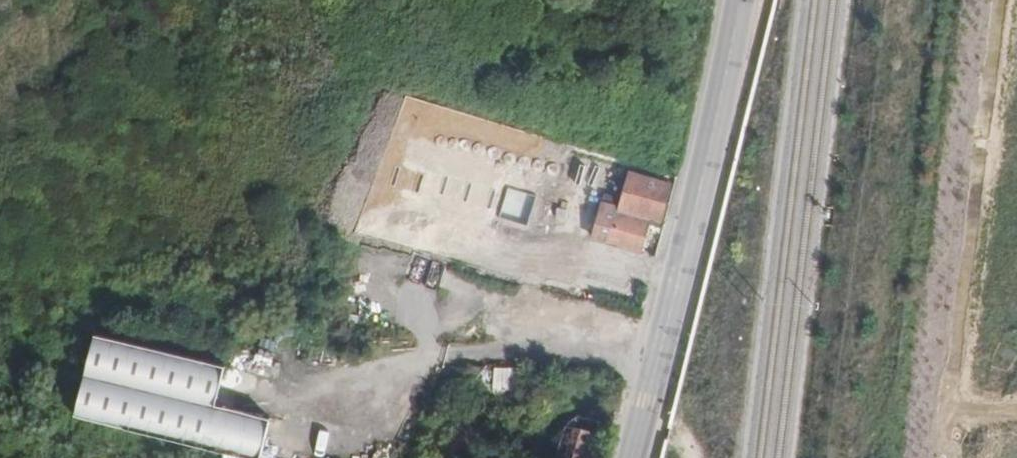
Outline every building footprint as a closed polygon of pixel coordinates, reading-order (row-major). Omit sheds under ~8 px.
[(601,203),(661,218),(671,184),(629,173),(621,198),(604,194),(601,203)] [(660,222),(661,218),(601,203),(591,238),(640,252),(649,219),(660,222)] [(95,334),(75,415),(249,457),(260,457),(270,419),(215,405),(219,385),(231,388),(242,385),(243,378),(239,371),(95,334)] [(480,382),(480,367),(468,366),(466,382),(480,382)] [(520,400),(521,368),(494,368),(494,384),(481,383),(481,394),(493,394),(493,400),(520,400)] [(600,422),(579,417),(566,426),(557,457),(589,457),(600,422)]
